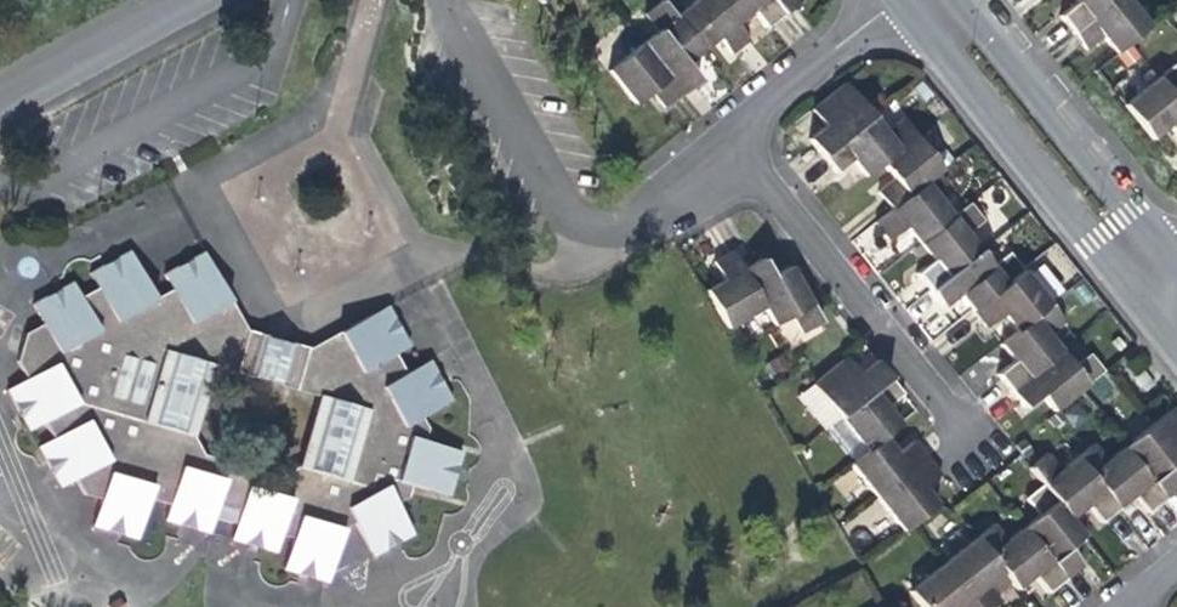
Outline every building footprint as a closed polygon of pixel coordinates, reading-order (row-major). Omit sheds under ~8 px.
[(672,17),(697,49),(708,41),(715,36),(728,53),(745,40),(732,22),(714,0),(694,0),(672,17)] [(732,22),(741,15),(749,9),(762,26),(779,13),(769,0),(714,0),(732,22)] [(779,13),(796,0),(769,0),(779,13)] [(1114,0),(1072,0),(1075,3),(1058,17),(1072,34),(1114,0)] [(1127,0),(1114,0),(1072,34),(1085,50),(1101,37),(1106,43),(1114,53),(1148,25),(1127,0)] [(655,30),(672,17),(660,1),(644,14),(655,30)] [(697,49),(672,17),(655,30),(638,43),(676,93),(693,80),(680,62),(687,57),(697,49)] [(676,93),(638,43),(605,68),(630,101),(641,93),(646,89),(659,106),(676,93)] [(1176,82),(1176,69),(1170,61),(1156,73),(1168,89),(1176,82)] [(1164,126),(1176,116),(1176,100),(1168,89),(1156,73),(1119,102),(1148,139),(1159,131),(1164,126)] [(1168,89),(1176,100),(1176,82),(1168,89)] [(844,83),(812,108),(820,118),(825,124),(807,138),(821,155),(870,116),(844,83)] [(870,116),(821,155),(836,174),(853,160),(859,167),(865,175),(881,162),(914,136),(901,119),(883,133),(870,116)] [(1164,126),(1176,142),(1176,116),(1164,126)] [(878,192),(892,209),(924,183),(941,170),(914,136),(881,162),(890,173),(895,179),(878,192)] [(920,244),(952,218),(924,183),(892,209),(875,223),(889,240),(906,227),(912,235),(920,244)] [(929,290),(979,251),(966,235),(982,222),(969,205),(952,218),(920,244),(927,254),(932,260),(915,274),(929,290)] [(724,327),(763,305),(741,268),(731,250),(712,261),(722,279),(715,283),(703,290),(724,327)] [(993,268),(979,251),(929,290),(943,308),(960,295),(966,303),(972,311),(1023,271),(1009,255),(993,268)] [(336,332),(344,347),(330,354),(308,347),(245,329),(222,324),(214,309),(229,300),(203,252),(161,275),(169,291),(153,298),(127,252),(87,273),(94,288),(77,297),(69,282),(31,304),(41,323),(23,334),(15,361),(25,379),(6,390),(28,430),(44,421),(53,439),(37,447),(59,487),(73,479),(83,495),(99,499),(91,526),(135,539),(147,498),(168,504),(163,519),(207,533),(211,516),(234,523),(230,539),(273,552),(279,535),(290,538),(282,568),(325,582),(340,529),(353,522),(371,556),(411,533),(394,503),(406,496),(409,485),(447,495),(459,452),(422,440),(426,428),(419,417),(449,400),(428,361),(404,374),(393,354),(408,345),(384,305),(336,332)] [(763,305),(773,324),(792,313),(802,332),(821,322),(789,266),(780,271),(771,276),(760,257),(741,268),(763,305)] [(1023,271),(972,311),(985,328),(1002,314),(1008,323),(1016,332),(1049,305),(1023,271)] [(245,329),(229,300),(214,309),(222,324),(245,329)] [(995,373),(1009,391),(1060,351),(1046,334),(1062,321),(1049,305),(1016,332),(999,345),(1008,356),(1012,360),(995,373)] [(336,332),(308,347),(330,354),(344,347),(336,332)] [(1045,402),(1053,413),(1103,372),(1090,356),(1074,368),(1060,351),(1009,391),(1023,408),(1039,395),(1045,402)] [(837,418),(887,379),(874,362),(857,375),(852,369),(844,358),(810,384),(837,418)] [(1142,390),(1151,383),(1139,369),(1131,375),(1142,390)] [(887,379),(837,418),(863,451),(881,437),(897,425),(889,416),(884,409),(900,396),(887,379)] [(1105,462),(1130,496),(1143,512),(1176,486),(1176,484),(1165,468),(1176,459),(1176,415),(1173,410),(1105,462)] [(874,497),(924,459),(910,441),(894,454),(889,448),(881,437),(863,451),(848,463),(874,497)] [(1042,486),(1068,519),(1079,511),(1086,506),(1097,521),(1123,501),(1130,496),(1105,462),(1092,446),(1059,472),(1046,455),(1029,468),(1042,486)] [(938,477),(924,459),(874,497),(900,531),(934,504),(928,496),(923,489),(938,477)] [(1005,540),(1031,574),(1044,591),(1078,565),(1064,547),(1073,541),(1080,535),(1068,519),(1042,486),(1026,499),(1038,515),(1005,540)] [(1031,574),(1005,540),(993,524),(906,591),(919,606),(991,606),(997,602),(984,585),(990,580),(1001,572),(1013,588),(1023,581),(1031,574)]
